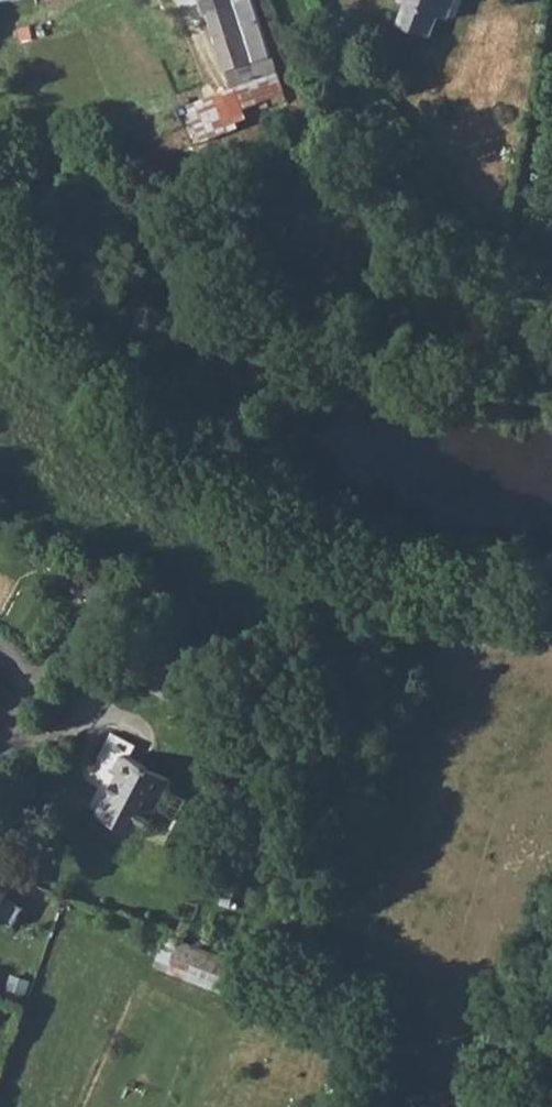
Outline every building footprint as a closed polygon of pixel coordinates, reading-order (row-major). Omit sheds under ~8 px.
[(188,108),(204,141),(231,128),(232,131),(241,126),(239,122),(249,117),(247,110),(269,99),(272,103),(286,98),(252,0),(201,0),(205,14),(208,14),(233,87),(188,108)] [(401,2),(406,4),(398,26),(428,39),(437,15),(449,20),(456,0),(402,0),(401,2)] [(28,25),(16,29),(19,41),(31,37),(28,25)] [(95,812),(94,815),(139,836),(167,777),(116,753),(108,770),(113,773),(95,812)] [(18,920),(25,906),(11,899),(24,871),(0,859),(0,913),(0,912),(18,920)] [(222,990),(236,957),(185,935),(171,969),(222,990)]
